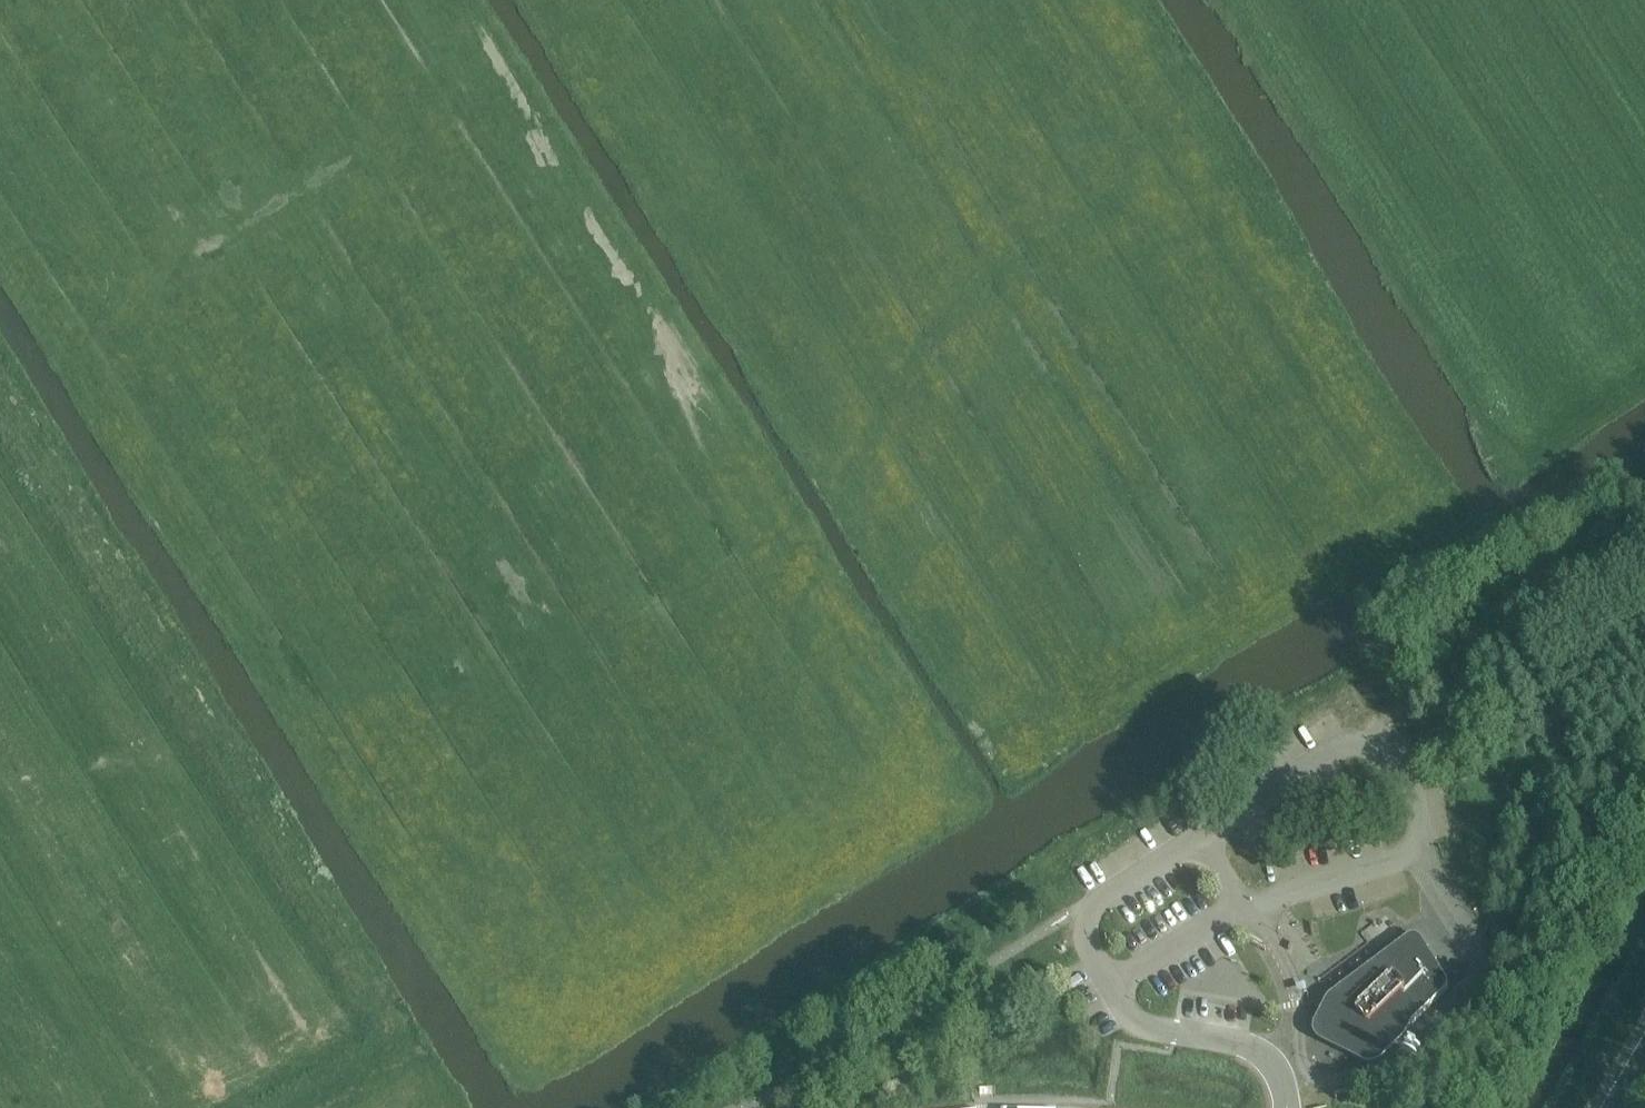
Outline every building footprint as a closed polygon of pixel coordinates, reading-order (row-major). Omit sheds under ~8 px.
[(1384,948),(1405,932),(1389,911),(1368,927),(1384,948)] [(1379,1055),(1444,993),(1445,991),(1446,990),(1447,989),(1447,988),(1448,987),(1448,985),(1448,984),(1448,983),(1447,980),(1421,940),(1421,939),(1420,938),(1419,937),(1418,937),(1416,936),(1414,936),(1412,936),(1411,936),(1409,937),(1376,962),(1380,966),(1342,998),(1329,1020),(1328,1024),(1327,1028),(1328,1032),(1330,1036),(1333,1039),(1363,1056),(1367,1057),(1371,1058),(1375,1057),(1379,1055)]
